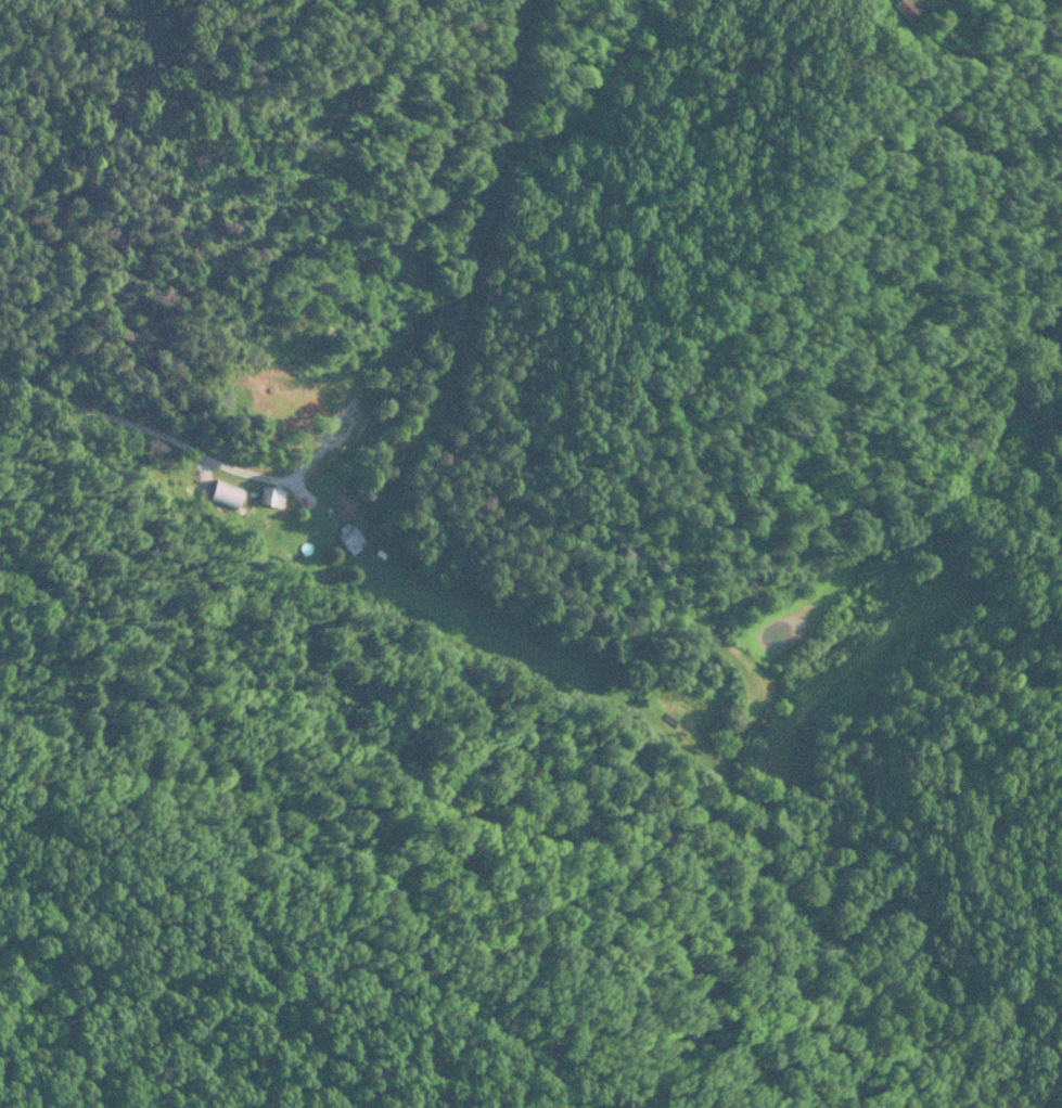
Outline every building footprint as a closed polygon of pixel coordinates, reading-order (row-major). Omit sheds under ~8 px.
[(284,491),(264,489),(262,505),(282,507),(284,491)] [(338,539),(356,557),(370,543),(352,526),(338,539)]
